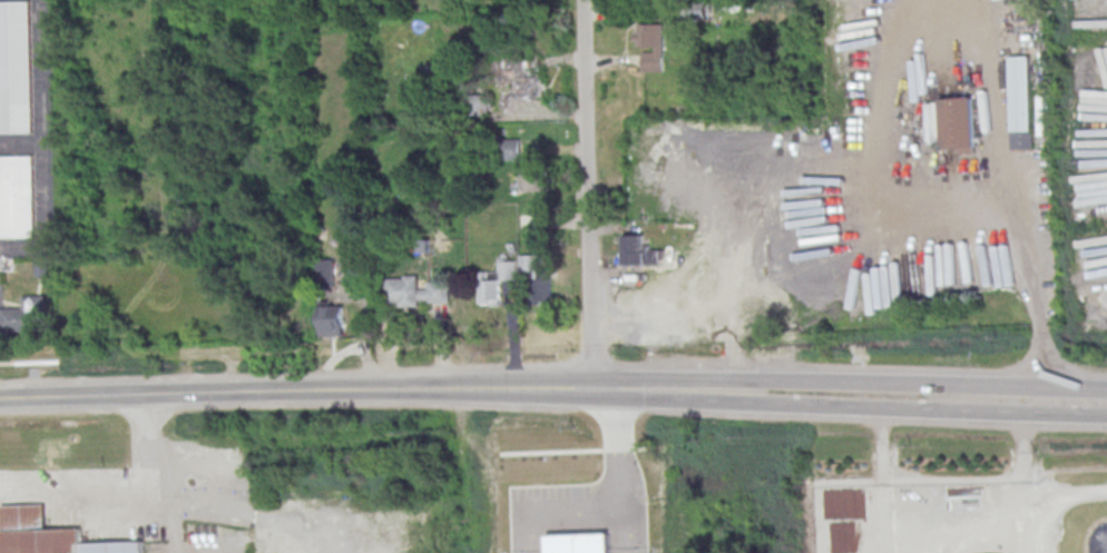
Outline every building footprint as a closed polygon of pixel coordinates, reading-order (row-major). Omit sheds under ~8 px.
[(33,134),(0,134),(0,3),(31,2),(33,134)] [(750,11),(750,3),(726,3),(726,11),(750,11)] [(663,24),(636,24),(636,48),(643,48),(643,72),(663,72),(663,24)] [(1011,56),(1011,150),(1032,150),(1032,56),(1011,56)] [(543,98),(543,75),(522,75),(522,61),(505,61),(505,98),(543,98)] [(977,151),(975,97),(942,98),(943,152),(977,151)] [(519,139),(502,139),(502,159),(519,159),(519,139)] [(35,239),(0,239),(0,157),(33,157),(35,239)] [(544,167),(516,167),(516,191),(544,191),(544,167)] [(538,233),(538,215),(518,215),(518,233),(538,233)] [(644,235),(624,235),(624,265),(663,265),(663,246),(644,246),(644,235)] [(552,268),(541,268),(540,254),(521,255),(522,304),(552,303),(552,268)] [(478,272),(478,305),(500,305),(500,280),(513,280),(513,262),(499,262),(499,272),(478,272)] [(449,304),(449,284),(418,284),(418,276),(387,276),(387,305),(449,304)] [(39,333),(0,334),(0,310),(23,309),(22,297),(46,296),(47,319),(39,320),(39,333)] [(344,337),(344,305),(320,305),(320,337),(344,337)] [(4,552),(145,552),(145,542),(81,544),(80,530),(45,531),(45,505),(2,507),(4,552)] [(609,535),(610,552),(547,552),(547,536),(609,535)]
